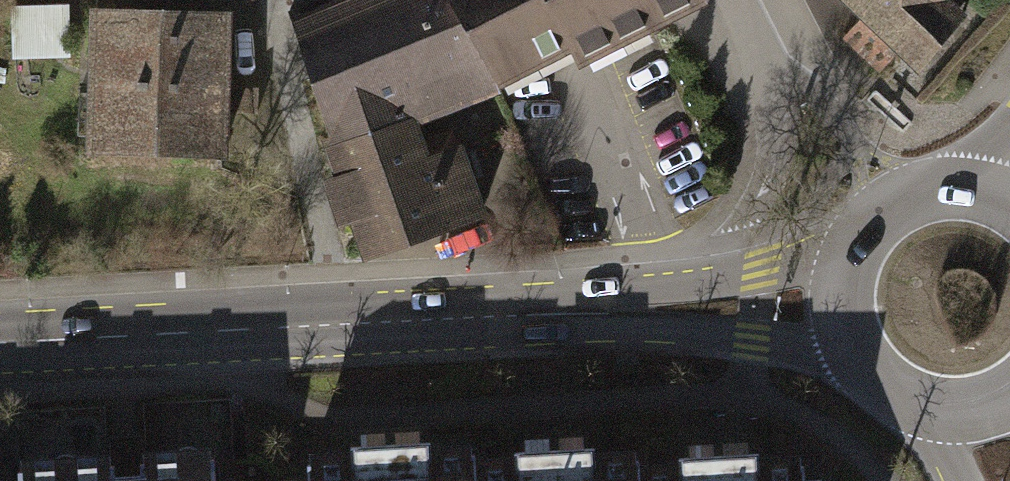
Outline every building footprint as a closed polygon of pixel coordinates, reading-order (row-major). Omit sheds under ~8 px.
[(452,0),(350,0),(294,24),(333,145),(409,115),(492,82),(496,79),(452,0)] [(496,79),(570,41),(578,58),(695,0),(452,0),(496,79)] [(927,65),(965,23),(943,3),(946,0),(854,0),(927,65)] [(73,64),(74,13),(18,12),(17,63),(73,64)] [(96,12),(92,154),(218,158),(220,110),(256,111),(257,87),(223,86),(225,16),(96,12)] [(409,115),(333,145),(367,257),(483,215),(452,134),(420,146),(409,115)] [(308,465),(309,480),(283,480),(476,480),(475,468),(475,457),(433,459),(432,443),(350,446),(350,463),(308,465)] [(475,468),(476,480),(638,480),(638,474),(638,462),(595,463),(595,449),(515,453),(515,466),(475,468)] [(821,479),(807,480),(806,466),(760,468),(759,453),(678,457),(679,471),(638,474),(638,480),(822,480),(821,479)] [(24,480),(218,480),(216,462),(23,474),(24,480)]
